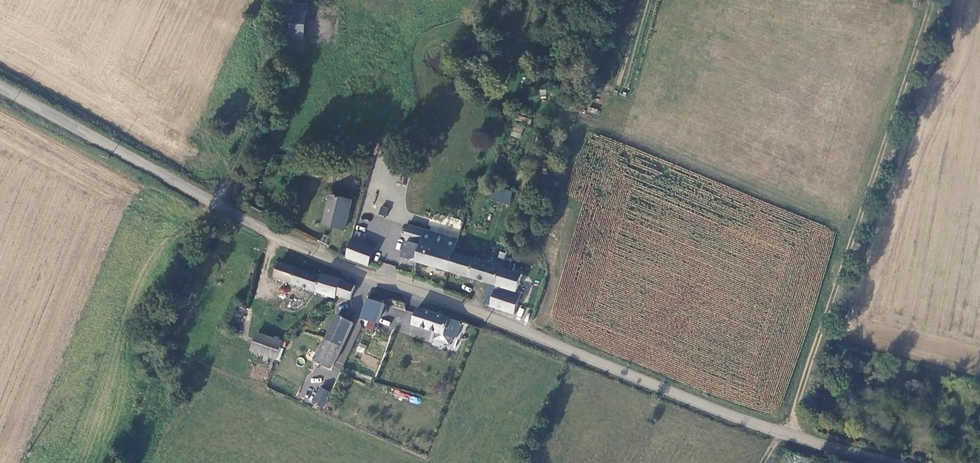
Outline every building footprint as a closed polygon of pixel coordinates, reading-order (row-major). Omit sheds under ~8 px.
[(288,6),(285,38),(298,39),(300,7),(288,6)] [(513,125),(510,136),(520,138),(523,128),(513,125)] [(321,169),(311,167),(309,175),(320,177),(321,169)] [(509,204),(512,190),(494,187),(491,201),(509,204)] [(352,201),(331,196),(324,225),(345,230),(352,201)] [(403,257),(439,268),(449,236),(407,225),(405,233),(424,240),(421,247),(407,243),(403,257)] [(348,258),(370,266),(375,248),(358,242),(361,230),(356,229),(348,258)] [(458,239),(449,236),(439,268),(449,271),(454,253),(458,239)] [(493,264),(454,253),(449,271),(491,283),(499,285),(506,262),(495,259),(493,264)] [(380,262),(377,274),(393,277),(396,266),(380,262)] [(499,285),(518,291),(518,290),(523,274),(515,272),(517,265),(506,262),(499,285)] [(343,280),(324,274),(323,276),(280,263),(276,278),(338,299),(339,296),(351,300),(356,286),(342,282),(343,280)] [(491,283),(484,304),(492,308),(498,289),(499,285),(491,283)] [(523,292),(518,290),(518,291),(517,295),(498,289),(492,308),(515,316),(523,292)] [(383,303),(369,300),(363,318),(377,322),(383,303)] [(413,324),(455,339),(461,322),(419,308),(413,324)] [(304,356),(280,349),(276,359),(266,356),(259,374),(268,378),(320,400),(331,369),(316,361),(337,316),(324,311),(304,356)] [(316,361),(331,369),(352,321),(338,314),(337,316),(316,361)] [(283,342),(258,333),(251,351),(266,356),(276,359),(280,349),(283,342)]
